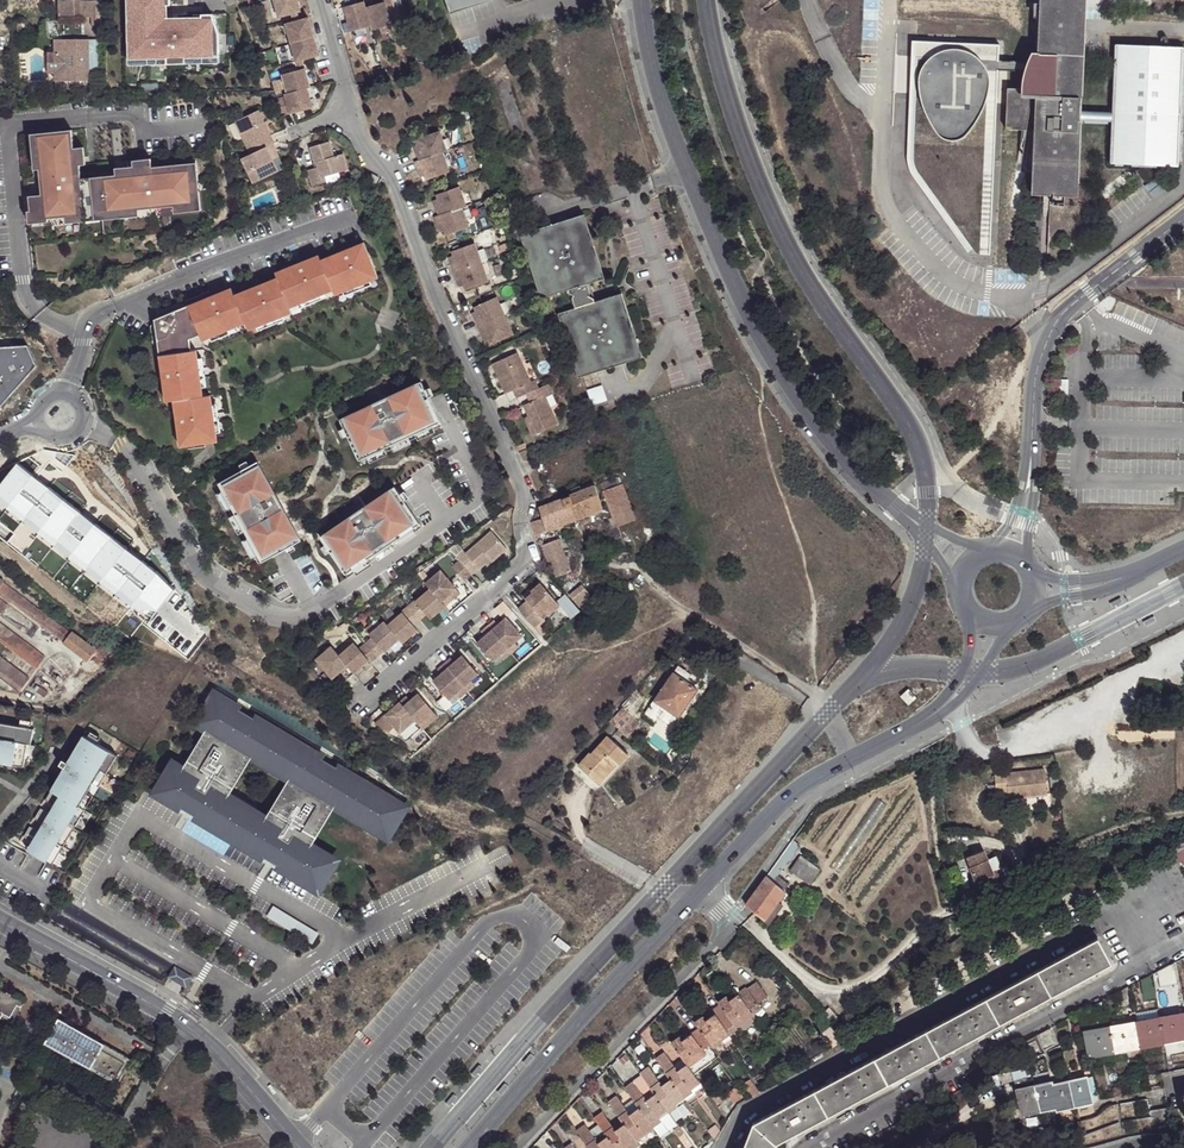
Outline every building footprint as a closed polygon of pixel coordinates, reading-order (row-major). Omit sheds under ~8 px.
[(80,0),(58,0),(59,17),(80,15),(80,0)] [(91,0),(81,0),(81,15),(92,15),(91,0)] [(101,22),(101,0),(91,0),(92,15),(92,22),(101,22)] [(136,6),(128,6),(129,42),(133,42),(134,58),(157,58),(157,65),(185,64),(185,57),(219,56),(218,34),(212,15),(201,15),(201,24),(194,24),(193,19),(166,20),(165,6),(170,6),(170,0),(135,0),(136,6)] [(296,1),(292,2),(291,0),(281,0),(274,2),(278,20),(291,17),(297,15),(300,15),(296,1)] [(452,17),(489,5),(488,0),(447,0),(452,17)] [(1037,46),(1040,47),(1040,52),(1029,52),(1025,65),(1023,73),(1020,95),(1020,98),(1027,99),(1035,99),(1033,131),(1031,172),(1030,195),(1044,195),(1043,196),(1053,197),(1053,205),(1050,206),(1048,239),(1078,240),(1079,207),(1064,206),(1065,196),(1078,197),(1083,122),(1114,123),(1115,114),(1084,113),(1090,0),(1039,0),(1037,46)] [(351,32),(370,27),(365,9),(363,2),(344,8),(351,32)] [(370,27),(371,31),(378,29),(390,25),(385,8),(384,3),(381,4),(365,9),(370,27)] [(60,37),(60,21),(55,18),(46,19),(47,30),(48,33),(51,36),(54,37),(60,37)] [(26,29),(22,22),(17,22),(17,30),(26,29)] [(285,28),(290,46),(313,40),(308,22),(299,24),(294,25),(285,28)] [(392,31),(390,25),(378,29),(380,35),(392,31)] [(65,48),(65,37),(60,37),(54,37),(55,50),(65,51),(65,48)] [(65,37),(65,48),(88,48),(88,43),(87,38),(65,37)] [(318,58),(313,40),(290,46),(295,65),(302,63),(312,60),(318,58)] [(996,44),(909,41),(908,74),(905,154),(907,168),(912,182),(967,254),(988,256),(996,64),(996,44)] [(157,65),(157,58),(134,58),(133,42),(129,42),(130,65),(157,65)] [(1115,114),(1114,123),(1113,165),(1182,168),(1183,111),(1183,49),(1117,46),(1115,114)] [(66,70),(66,78),(87,78),(88,52),(88,48),(65,48),(65,51),(66,70)] [(66,70),(65,51),(55,50),(47,51),(47,70),(54,70),(66,70)] [(185,57),(185,64),(219,63),(219,56),(185,57)] [(302,63),(295,65),(297,73),(304,71),(302,63)] [(304,71),(297,73),(282,77),(285,86),(287,95),(306,90),(309,89),(304,71)] [(285,100),(277,102),(281,115),(311,107),(306,90),(287,95),(284,96),(285,100)] [(1020,98),(1020,95),(1007,95),(1007,105),(1027,106),(1027,99),(1020,98)] [(1026,131),(1027,106),(1007,105),(1006,128),(1012,128),(1011,131),(1026,131)] [(272,143),(274,142),(270,133),(266,125),(259,109),(234,120),(248,150),(249,153),(265,146),(272,143)] [(70,128),(37,132),(39,151),(38,151),(44,193),(31,195),(33,210),(40,209),(41,218),(86,212),(86,210),(122,205),(122,207),(176,199),(177,203),(195,200),(193,185),(198,184),(196,172),(191,173),(189,155),(152,161),(152,158),(125,162),(119,124),(110,126),(117,170),(82,175),(78,145),(73,146),(70,128)] [(417,150),(420,157),(443,150),(447,148),(440,129),(417,137),(419,141),(421,149),(417,150)] [(1031,172),(1033,131),(1031,131),(1023,161),(1023,162),(1023,163),(1023,164),(1023,166),(1023,167),(1023,168),(1023,169),(1023,170),(1024,171),(1031,172)] [(311,169),(314,180),(328,176),(346,171),(341,154),(336,155),(331,141),(313,146),(318,168),(311,169)] [(277,155),(272,143),(265,146),(270,158),(277,155)] [(249,153),(240,157),(252,183),(276,171),(270,158),(265,146),(249,153)] [(424,170),(447,162),(443,150),(420,157),(416,159),(418,166),(423,165),(424,170)] [(345,152),(341,154),(346,171),(350,169),(345,152)] [(450,169),(447,162),(424,170),(425,173),(427,177),(450,169)] [(380,180),(372,175),(369,180),(377,186),(380,180)] [(328,176),(314,180),(315,185),(329,181),(328,176)] [(460,206),(465,204),(458,185),(435,193),(437,197),(439,205),(435,207),(437,213),(460,206)] [(437,213),(433,215),(436,223),(440,221),(443,229),(444,233),(467,225),(460,206),(437,213)] [(583,214),(520,235),(540,299),(567,291),(569,294),(573,296),(572,297),(572,300),(574,308),(558,314),(578,377),(642,357),(621,293),(595,301),(593,298),(589,295),(590,294),(590,292),(587,284),(604,278),(583,214)] [(171,311),(166,320),(161,318),(161,317),(160,317),(159,317),(158,317),(157,317),(156,318),(155,319),(154,320),(154,321),(154,322),(154,323),(154,324),(155,325),(156,326),(161,329),(165,332),(162,337),(155,338),(165,401),(173,400),(180,447),(216,441),(215,432),(212,429),(211,424),(214,423),(213,413),(209,413),(208,407),(211,404),(209,395),(202,396),(200,387),(197,384),(196,378),(199,378),(198,368),(194,368),(194,362),(196,359),(195,350),(189,351),(187,339),(198,335),(200,340),(209,336),(211,332),(216,330),(218,333),(227,330),(226,327),(231,324),(235,326),(244,322),(247,330),(255,326),(257,322),(263,320),(264,323),(273,319),(272,316),(278,314),(281,316),(290,312),(288,307),(297,303),(298,300),(304,297),(305,301),(315,297),(313,294),(319,291),(323,293),(331,290),(333,294),(342,291),(344,287),(349,285),(351,288),(360,284),(359,281),(365,279),(369,280),(377,277),(363,242),(320,260),(318,255),(275,272),(277,277),(233,295),(230,288),(171,311)] [(453,258),(476,250),(474,242),(450,250),(452,254),(453,258)] [(477,252),(476,250),(453,258),(454,262),(449,263),(452,271),(480,261),(477,252)] [(480,261),(452,271),(455,278),(459,276),(462,285),(464,288),(486,281),(480,261)] [(474,321),(477,328),(504,316),(500,307),(495,297),(473,307),(475,311),(478,318),(474,321)] [(504,316),(477,328),(480,335),(485,332),(488,340),(490,344),(512,335),(504,316)] [(161,329),(155,338),(162,337),(165,332),(161,329)] [(1,407),(37,365),(28,345),(0,347),(0,407),(1,407)] [(513,390),(516,398),(525,394),(538,389),(534,380),(530,382),(521,362),(519,358),(516,353),(491,364),(504,394),(513,390)] [(530,382),(534,380),(537,379),(528,359),(525,361),(521,362),(530,382)] [(375,404),(342,419),(363,464),(444,425),(423,381),(391,396),(391,397),(375,405),(375,404)] [(551,393),(548,384),(541,388),(544,396),(551,393)] [(602,384),(587,389),(592,404),(607,399),(602,384)] [(544,396),(541,388),(538,389),(525,394),(529,403),(523,406),(528,417),(531,423),(527,425),(532,437),(558,425),(552,412),(544,396)] [(559,409),(551,393),(544,396),(552,412),(559,409)] [(515,447),(518,453),(525,450),(523,444),(515,447)] [(259,460),(216,484),(259,563),(302,539),(285,508),(284,508),(275,493),(277,492),(259,460)] [(352,517),(321,537),(348,578),(451,512),(425,471),(367,508),(368,509),(353,518),(352,517)] [(601,483),(604,490),(618,486),(615,479),(601,483)] [(540,520),(529,525),(534,537),(602,508),(595,485),(577,493),(571,495),(536,510),(540,520)] [(604,490),(612,516),(616,528),(618,527),(634,522),(623,485),(618,486),(604,490)] [(606,540),(608,546),(622,540),(623,539),(618,527),(616,528),(612,516),(607,518),(613,537),(606,540)] [(468,575),(470,578),(483,566),(489,562),(491,564),(504,552),(490,535),(465,556),(462,553),(456,547),(448,552),(456,562),(468,575)] [(545,539),(535,547),(544,566),(549,579),(561,574),(562,569),(566,566),(554,536),(545,539)] [(622,540),(608,546),(607,547),(611,558),(627,552),(622,540)] [(468,575),(456,562),(448,568),(460,582),(468,575)] [(432,590),(420,600),(434,616),(454,599),(449,594),(456,589),(443,573),(428,585),(432,590)] [(535,592),(527,598),(530,601),(520,609),(536,627),(545,619),(542,615),(549,609),(559,601),(543,582),(534,590),(535,592)] [(0,589),(0,597),(87,663),(96,652),(97,651),(72,631),(70,634),(4,583),(0,589)] [(582,606),(592,599),(582,586),(572,593),(582,606)] [(524,595),(527,598),(535,592),(534,590),(532,588),(524,595)] [(461,594),(456,589),(449,594),(454,599),(461,594)] [(386,623),(381,627),(395,643),(400,639),(403,643),(418,630),(413,625),(426,614),(430,619),(434,616),(420,600),(404,613),(405,615),(390,627),(386,623)] [(0,601),(0,613),(2,615),(8,607),(0,601)] [(559,601),(549,609),(552,613),(562,604),(559,601)] [(505,658),(520,645),(516,641),(523,635),(508,618),(501,625),(497,620),(484,632),(488,637),(481,643),(495,659),(501,653),(505,658)] [(356,644),(348,651),(361,667),(370,661),(371,663),(395,643),(381,627),(372,636),(375,639),(362,650),(356,644)] [(36,669),(43,661),(0,628),(0,642),(36,669)] [(97,651),(96,652),(98,655),(93,661),(98,666),(111,651),(103,644),(97,651)] [(361,667),(348,651),(341,657),(332,649),(320,659),(335,676),(342,670),(348,678),(361,667)] [(22,689),(30,679),(0,657),(0,673),(22,689)] [(453,658),(441,669),(444,673),(463,695),(476,684),(472,679),(479,674),(464,657),(457,663),(453,658)] [(673,674),(687,683),(690,676),(677,666),(673,674)] [(461,697),(463,695),(444,673),(437,680),(451,698),(457,692),(461,697)] [(655,702),(674,714),(680,717),(697,690),(694,688),(687,683),(673,674),(655,702)] [(908,691),(900,697),(907,705),(914,699),(908,691)] [(455,702),(461,697),(457,692),(451,698),(455,702)] [(635,692),(609,721),(627,738),(635,730),(631,726),(636,719),(632,717),(643,702),(635,692)] [(238,708),(212,693),(194,723),(204,729),(181,768),(171,762),(153,793),(180,808),(180,807),(194,815),(193,816),(263,857),(263,856),(277,864),(277,865),(310,885),(329,855),(311,844),(333,805),(379,832),(397,802),(335,765),(334,766),(321,758),(321,757),(252,716),(251,717),(237,709),(238,708)] [(411,702),(430,724),(433,722),(429,717),(435,712),(420,695),(411,702)] [(411,702),(408,698),(378,724),(409,740),(415,734),(408,726),(416,719),(425,729),(430,724),(411,702)] [(668,723),(674,714),(655,702),(647,713),(656,720),(659,717),(668,723)] [(429,717),(433,722),(439,717),(435,712),(429,717)] [(631,726),(635,730),(641,722),(637,718),(636,719),(631,726)] [(19,769),(24,747),(28,748),(31,732),(0,726),(0,765),(19,769)] [(106,772),(116,755),(83,735),(67,762),(62,759),(59,764),(64,767),(45,800),(54,805),(49,813),(40,808),(34,818),(43,823),(39,831),(29,826),(24,837),(32,842),(37,844),(32,853),(52,864),(84,809),(78,806),(86,792),(92,782),(100,769),(106,772)] [(628,756),(612,742),(608,738),(591,756),(590,755),(578,768),(588,777),(592,773),(603,781),(617,766),(619,766),(628,756)] [(28,748),(24,747),(19,769),(34,748),(28,748)] [(100,769),(92,782),(98,786),(106,772),(100,769)] [(1009,799),(1029,798),(1049,797),(1046,772),(1008,774),(1008,771),(995,772),(998,795),(1009,794),(1009,799)] [(592,773),(588,777),(598,786),(603,781),(592,773)] [(647,782),(650,788),(665,779),(661,773),(647,782)] [(970,819),(963,774),(950,776),(957,821),(970,819)] [(86,792),(78,806),(84,809),(92,796),(86,792)] [(765,874),(745,904),(754,911),(763,919),(777,901),(784,890),(782,889),(788,882),(777,874),(799,842),(792,837),(765,874)] [(32,842),(27,850),(32,853),(37,844),(32,842)] [(1183,864),(1183,843),(1172,848),(1181,866),(1183,864)] [(982,850),(965,857),(975,882),(980,880),(984,889),(1006,879),(1009,875),(1005,866),(999,868),(994,858),(987,861),(982,850)] [(804,859),(793,873),(810,885),(820,870),(804,859)] [(977,892),(984,889),(980,880),(975,882),(975,881),(970,883),(974,892),(977,892)] [(777,901),(763,919),(767,922),(780,903),(777,901)] [(274,907),(267,918),(312,945),(319,934),(274,907)] [(777,1143),(1110,965),(1096,938),(753,1122),(743,1147),(775,1147),(777,1143)] [(188,973),(176,965),(169,976),(186,987),(191,980),(185,976),(188,973)] [(1154,1000),(1151,975),(1140,980),(1144,1001),(1154,1000)] [(748,984),(759,1001),(768,994),(757,977),(748,984)] [(754,1005),(759,1001),(748,984),(731,995),(731,993),(721,999),(721,1000),(724,1004),(734,1019),(738,1024),(747,1018),(746,1015),(756,1008),(754,1005)] [(1133,1005),(1129,985),(1119,991),(1122,1007),(1133,1005)] [(17,1007),(21,1009),(26,1001),(15,995),(13,997),(1,991),(0,992),(0,1019),(3,1014),(11,1019),(17,1007)] [(724,1004),(721,1000),(703,1013),(705,1016),(724,1004)] [(698,1025),(709,1042),(711,1044),(720,1038),(717,1032),(734,1019),(724,1004),(705,1016),(703,1013),(694,1020),(698,1025)] [(1082,1036),(1087,1060),(1183,1041),(1183,1016),(1082,1036)] [(44,1045),(91,1071),(102,1052),(106,1046),(58,1019),(44,1045)] [(692,1054),(701,1048),(709,1042),(698,1025),(680,1036),(676,1032),(668,1037),(684,1060),(687,1063),(695,1058),(692,1054)] [(842,1041),(832,1025),(821,1032),(832,1048),(842,1041)] [(1050,1031),(1035,1037),(1041,1053),(1055,1047),(1050,1031)] [(1041,1053),(1035,1037),(1023,1042),(1029,1059),(1041,1053)] [(116,1059),(119,1053),(106,1046),(102,1052),(116,1059)] [(687,1063),(694,1075),(711,1062),(701,1048),(692,1054),(695,1058),(687,1063)] [(686,1081),(694,1075),(687,1063),(684,1060),(675,1066),(663,1049),(654,1054),(662,1066),(678,1090),(680,1092),(688,1086),(686,1081)] [(102,1052),(91,1071),(114,1083),(128,1059),(119,1053),(116,1059),(102,1052)] [(671,1096),(678,1090),(662,1066),(653,1071),(648,1064),(639,1070),(647,1083),(650,1086),(663,1103),(665,1106),(673,1101),(671,1096)] [(622,1080),(633,1098),(650,1120),(657,1115),(654,1109),(663,1103),(650,1086),(642,1093),(639,1088),(631,1075),(622,1080)] [(750,1078),(742,1083),(752,1096),(760,1091),(750,1078)] [(1089,1104),(1083,1080),(1048,1087),(1047,1084),(1013,1090),(1018,1116),(1053,1108),(1054,1112),(1089,1104)] [(647,1083),(639,1088),(642,1093),(650,1086),(647,1083)] [(743,1098),(738,1089),(728,1094),(734,1104),(743,1098)] [(618,1115),(622,1120),(633,1137),(643,1131),(642,1128),(651,1122),(650,1120),(633,1098),(624,1103),(616,1090),(607,1096),(618,1115)] [(1170,1127),(1166,1108),(1148,1111),(1150,1130),(1170,1127)] [(597,1121),(615,1147),(626,1147),(627,1147),(626,1145),(634,1139),(633,1137),(622,1120),(613,1125),(609,1121),(602,1109),(593,1115),(597,1121)] [(618,1115),(609,1121),(613,1125),(622,1120),(618,1115)] [(588,1147),(615,1147),(597,1121),(587,1128),(584,1123),(575,1129),(586,1145),(588,1147)] [(721,1131),(717,1125),(708,1131),(711,1134),(705,1140),(707,1144),(703,1147),(711,1147),(721,1131)] [(569,1140),(562,1145),(564,1147),(575,1147),(569,1140)]
